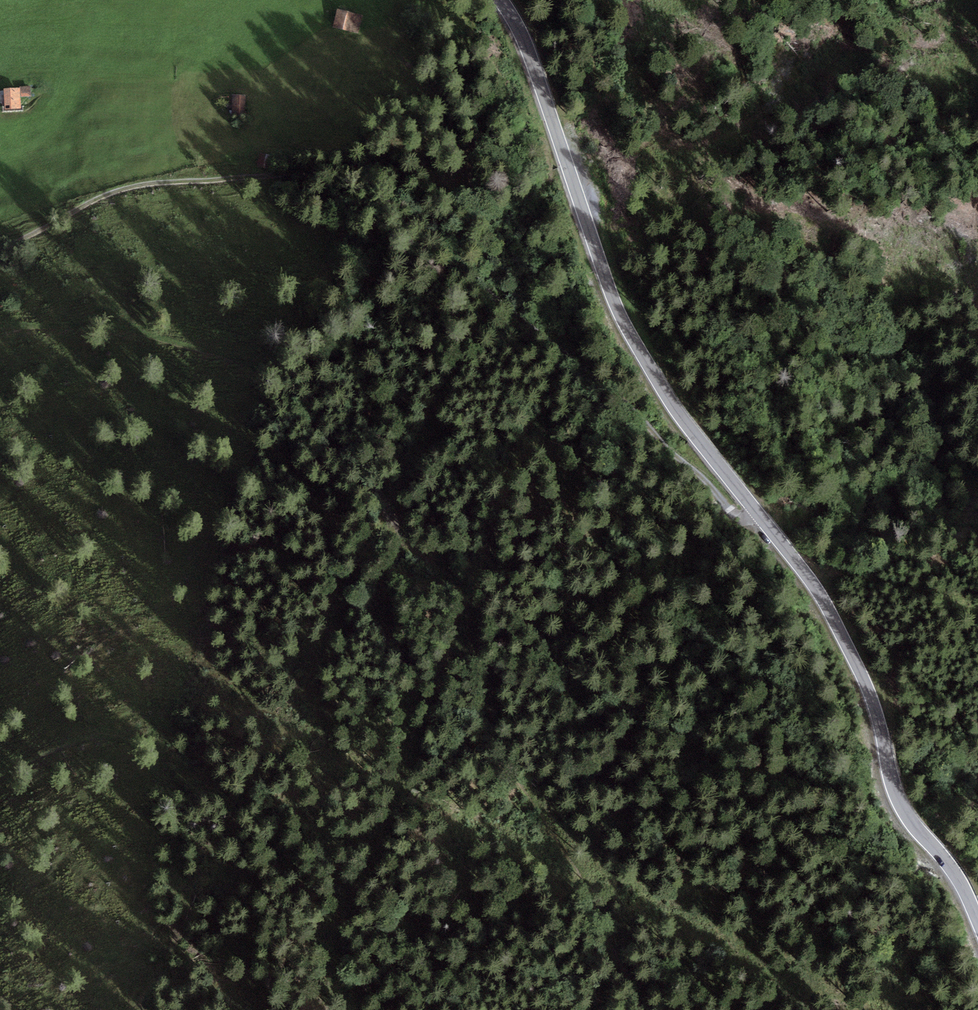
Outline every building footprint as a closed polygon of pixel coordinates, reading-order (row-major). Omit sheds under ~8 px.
[(334,26),(359,33),(364,15),(338,9),(334,26)] [(5,109),(21,108),(20,97),(31,96),(30,86),(3,88),(5,109)] [(245,115),(246,95),(232,94),(232,115),(245,115)] [(282,158),(266,155),(263,166),(280,170),(282,158)]
